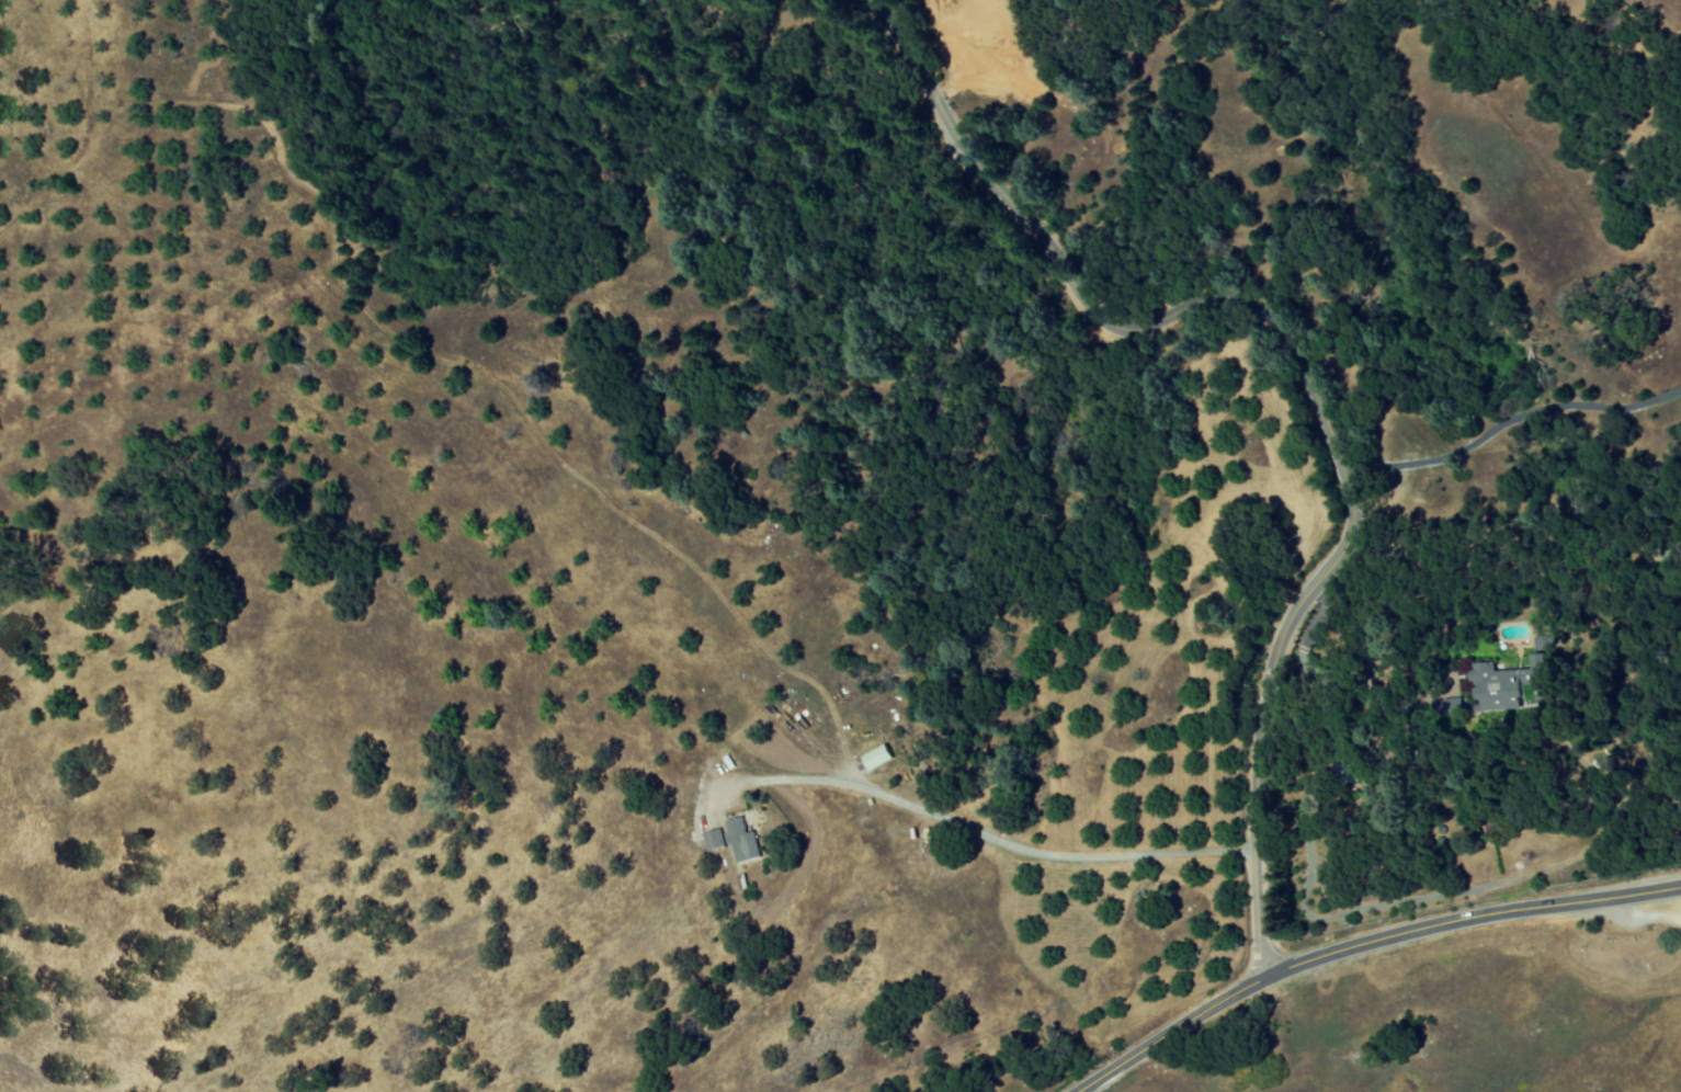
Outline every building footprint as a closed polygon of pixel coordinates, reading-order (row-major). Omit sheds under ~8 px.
[(1477,712),(1523,709),(1521,686),(1532,685),(1533,702),(1550,701),(1547,647),(1554,646),(1553,635),(1532,637),(1534,668),(1496,671),(1495,661),(1475,663),(1476,671),(1475,671),(1477,712)] [(863,756),(871,771),(897,758),(889,743),(863,756)] [(736,864),(762,857),(755,831),(748,832),(743,816),(726,821),(729,832),(727,833),(736,864)] [(701,833),(705,851),(724,847),(720,829),(701,833)]
